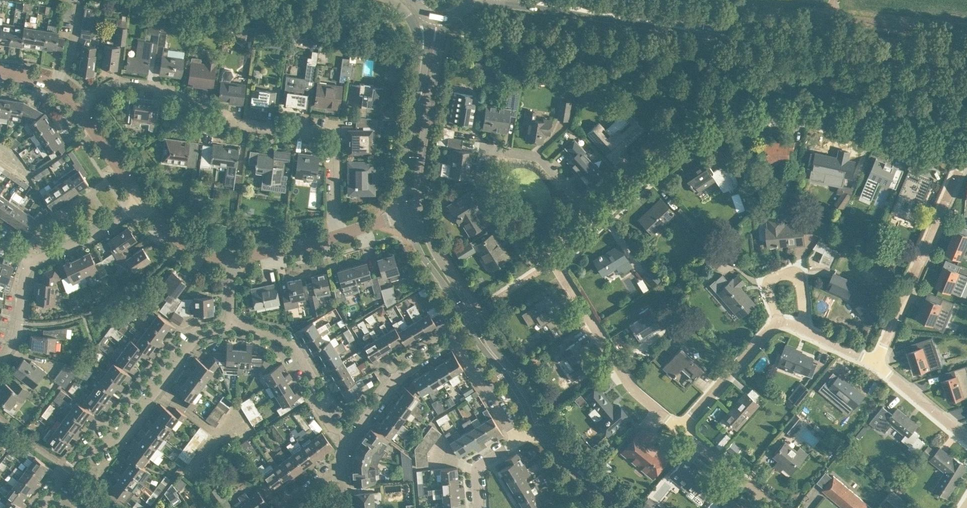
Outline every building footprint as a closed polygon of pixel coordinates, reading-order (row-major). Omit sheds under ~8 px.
[(90,39),(96,8),(85,6),(80,36),(86,39),(90,39)] [(150,15),(148,33),(159,34),(159,32),(160,21),(162,7),(154,6),(153,16),(150,15)] [(10,43),(13,25),(2,23),(3,17),(0,17),(0,42),(10,43)] [(25,20),(24,26),(21,45),(32,47),(36,21),(25,20)] [(36,28),(37,21),(36,21),(32,47),(44,49),(47,30),(46,30),(36,28)] [(58,25),(47,23),(46,30),(47,30),(44,49),(56,50),(56,49),(62,50),(64,38),(58,37),(59,32),(57,32),(58,25)] [(13,25),(10,43),(21,45),(24,26),(13,25)] [(127,28),(118,27),(117,35),(118,36),(117,44),(125,45),(127,28)] [(165,46),(166,33),(159,32),(159,34),(157,45),(165,46)] [(272,46),(284,47),(285,44),(286,38),(274,36),(272,46)] [(126,70),(148,72),(152,42),(138,40),(136,57),(128,56),(126,70)] [(95,54),(96,46),(83,45),(82,53),(81,52),(78,74),(93,75),(96,54),(95,54)] [(102,67),(117,69),(120,47),(105,45),(102,67)] [(351,48),(349,58),(347,74),(352,75),(353,61),(355,62),(357,49),(351,48)] [(168,73),(182,75),(184,58),(167,56),(168,51),(163,50),(159,74),(167,75),(168,73)] [(190,74),(188,84),(204,86),(204,90),(211,91),(213,81),(216,57),(208,56),(207,63),(201,63),(201,58),(191,57),(191,61),(190,74)] [(307,93),(303,93),(304,88),(312,91),(314,80),(316,65),(317,57),(308,56),(305,73),(305,78),(289,76),(289,75),(286,75),(285,84),(284,93),(287,94),(285,104),(306,106),(307,96),(307,93)] [(389,71),(400,72),(401,57),(390,56),(389,71)] [(347,74),(349,58),(342,57),(339,80),(346,81),(347,74)] [(220,88),(219,98),(228,99),(235,100),(235,103),(242,104),(244,94),(245,84),(230,82),(230,80),(234,75),(231,69),(225,68),(221,73),(222,75),(221,81),(220,88)] [(338,111),(342,85),(318,82),(315,105),(326,106),(326,105),(331,105),(330,110),(338,111)] [(373,86),(373,84),(360,83),(360,84),(350,83),(347,103),(360,105),(359,114),(366,115),(367,106),(380,108),(383,88),(373,86)] [(507,96),(506,107),(510,107),(517,108),(520,87),(512,86),(511,94),(510,94),(509,94),(508,95),(507,96)] [(267,104),(274,105),(276,91),(256,88),(255,95),(252,95),(250,105),(260,106),(259,109),(266,110),(267,104)] [(471,125),(475,104),(471,103),(472,95),(454,91),(449,121),(471,125)] [(130,96),(128,109),(130,109),(129,113),(129,116),(132,117),(131,125),(140,126),(140,121),(149,122),(148,129),(155,130),(159,100),(152,99),(152,102),(144,101),(144,98),(130,96)] [(0,101),(0,116),(9,117),(12,99),(1,97),(0,101)] [(21,119),(21,114),(27,118),(33,108),(23,102),(23,101),(12,99),(9,117),(21,119)] [(561,100),(558,118),(567,120),(570,102),(561,100)] [(480,110),(479,118),(484,119),(483,128),(506,132),(508,122),(510,107),(506,107),(486,104),(485,110),(480,110)] [(29,123),(36,133),(51,122),(44,113),(43,113),(33,108),(27,118),(32,121),(29,123)] [(543,133),(549,134),(551,120),(544,118),(544,121),(533,119),(535,111),(526,109),(524,123),(528,124),(526,139),(542,142),(543,133)] [(371,118),(359,116),(358,119),(356,119),(356,125),(370,125),(371,118)] [(642,129),(635,122),(632,118),(612,137),(599,122),(587,133),(615,163),(621,158),(614,150),(620,145),(623,148),(642,129)] [(37,146),(42,142),(57,132),(51,122),(36,133),(30,136),(37,146)] [(452,129),(446,128),(446,127),(446,129),(439,128),(438,135),(437,135),(448,137),(451,137),(452,129)] [(348,154),(369,153),(369,143),(372,143),(372,129),(348,129),(348,154)] [(57,132),(42,142),(52,158),(57,155),(58,154),(66,148),(63,143),(64,142),(57,132)] [(14,147),(21,142),(14,137),(8,144),(14,147)] [(462,139),(451,137),(448,137),(446,145),(461,148),(462,139)] [(166,138),(163,160),(187,164),(187,166),(195,167),(198,146),(181,144),(181,140),(166,138)] [(593,183),(603,174),(581,150),(582,148),(574,139),(565,147),(573,156),(568,161),(574,168),(573,170),(575,173),(577,171),(580,174),(582,172),(593,183)] [(775,160),(775,162),(780,162),(780,168),(789,168),(789,151),(793,151),(794,140),(780,140),(780,142),(761,142),(761,160),(775,160)] [(202,149),(200,160),(210,162),(236,166),(239,149),(223,147),(223,145),(213,143),(212,150),(202,149)] [(446,163),(444,174),(468,178),(470,165),(468,165),(470,151),(453,148),(451,164),(446,163)] [(250,150),(249,163),(255,163),(255,165),(256,165),(255,171),(263,172),(262,180),(270,181),(269,189),(285,191),(287,175),(283,174),(285,162),(289,162),(290,152),(274,149),(274,153),(273,157),(258,155),(259,151),(250,150)] [(812,154),(809,166),(813,167),(811,178),(825,182),(827,173),(845,177),(845,175),(852,177),(855,161),(848,159),(850,152),(840,149),(838,157),(816,153),(816,154),(812,154)] [(75,167),(67,172),(79,190),(88,183),(83,176),(87,173),(71,150),(68,152),(74,162),(73,163),(75,167)] [(316,179),(316,172),(317,172),(317,170),(318,158),(305,157),(306,154),(298,153),(295,177),(316,179)] [(876,157),(860,195),(861,195),(862,193),(872,198),(879,181),(896,188),(903,172),(896,169),(897,167),(894,165),(886,161),(885,162),(877,158),(878,158),(876,157)] [(709,183),(708,182),(715,178),(722,191),(739,185),(732,166),(718,171),(717,169),(713,171),(706,160),(695,168),(695,169),(684,176),(690,186),(691,185),(696,192),(709,183)] [(348,169),(349,194),(374,194),(374,161),(359,161),(359,168),(348,169)] [(11,171),(4,167),(2,171),(8,175),(11,171)] [(909,170),(891,212),(892,212),(913,221),(914,222),(932,180),(931,179),(931,180),(920,175),(919,178),(918,180),(907,175),(908,173),(910,170),(909,170)] [(70,196),(79,190),(67,172),(59,178),(61,181),(70,196)] [(235,174),(233,186),(241,187),(243,175),(235,174)] [(13,178),(20,183),(22,179),(16,175),(13,178)] [(29,184),(22,179),(20,183),(26,187),(29,184)] [(52,188),(61,202),(70,196),(61,181),(52,188)] [(840,194),(834,204),(843,208),(853,188),(839,184),(837,192),(840,194)] [(61,202),(52,188),(47,191),(44,186),(39,190),(42,194),(52,208),(61,202)] [(776,208),(793,207),(795,192),(778,189),(776,208)] [(11,196),(9,199),(0,213),(0,220),(2,221),(4,217),(8,220),(18,205),(24,197),(14,191),(11,196)] [(462,221),(470,234),(484,225),(480,217),(477,219),(473,214),(479,210),(468,192),(448,205),(459,223),(462,221)] [(732,195),(738,212),(745,210),(739,192),(732,195)] [(9,199),(0,193),(0,213),(9,199)] [(663,224),(675,214),(661,199),(649,209),(651,211),(641,220),(652,233),(662,223),(663,224)] [(27,211),(18,205),(8,220),(17,226),(27,211)] [(681,205),(675,211),(690,227),(691,226),(695,229),(696,228),(701,233),(705,230),(681,205)] [(48,211),(45,207),(40,210),(39,210),(35,217),(27,211),(17,226),(27,232),(32,225),(36,227),(45,214),(44,213),(48,211)] [(822,237),(831,223),(810,214),(811,232),(822,237)] [(805,243),(803,222),(785,224),(784,215),(766,217),(767,236),(768,246),(777,245),(778,245),(790,244),(790,245),(805,243)] [(113,252),(101,260),(104,266),(113,260),(117,257),(128,250),(125,245),(136,238),(128,227),(112,237),(113,238),(112,239),(112,240),(111,240),(111,241),(111,242),(112,242),(112,243),(113,243),(114,244),(115,244),(116,243),(117,245),(111,249),(113,252)] [(703,235),(710,241),(715,236),(708,230),(703,235)] [(960,257),(966,242),(966,235),(956,230),(947,252),(960,257)] [(454,250),(451,253),(456,261),(460,258),(461,260),(476,250),(480,256),(483,254),(492,267),(507,258),(498,242),(499,241),(494,233),(489,236),(485,231),(474,238),(469,241),(454,250)] [(819,262),(831,267),(834,257),(838,249),(827,245),(828,243),(819,239),(813,247),(823,252),(819,262)] [(714,241),(708,249),(721,261),(728,253),(714,241)] [(599,257),(594,260),(602,274),(616,266),(620,272),(631,266),(618,246),(601,256),(601,255),(598,256),(599,257)] [(131,255),(128,250),(117,257),(113,260),(120,270),(130,263),(134,270),(150,259),(142,247),(131,255)] [(101,277),(108,273),(104,266),(101,260),(95,263),(89,252),(83,255),(77,258),(85,274),(91,271),(92,274),(94,273),(96,276),(100,275),(101,277)] [(389,274),(391,280),(397,278),(406,275),(401,266),(397,267),(393,254),(378,259),(383,276),(389,274)] [(85,274),(77,258),(71,261),(70,260),(64,263),(69,275),(62,278),(66,287),(68,292),(80,286),(78,280),(80,279),(79,277),(85,274)] [(4,286),(3,289),(9,292),(14,276),(10,274),(13,266),(2,262),(0,269),(0,284),(4,286)] [(371,277),(366,262),(352,266),(357,282),(364,280),(366,285),(372,283),(374,292),(381,290),(381,289),(377,275),(371,277)] [(944,265),(944,266),(945,266),(942,272),(941,272),(942,273),(940,278),(939,278),(940,279),(937,285),(961,295),(966,280),(966,275),(944,265)] [(339,303),(348,301),(346,295),(360,290),(357,282),(352,266),(338,270),(342,286),(334,288),(338,301),(339,303)] [(513,266),(506,270),(509,275),(516,271),(513,266)] [(56,278),(59,278),(55,268),(44,272),(43,283),(36,282),(35,285),(38,285),(37,302),(54,304),(55,294),(56,284),(55,284),(56,278)] [(651,268),(642,277),(651,286),(660,277),(651,268)] [(157,291),(165,297),(167,299),(159,309),(170,318),(181,300),(176,295),(185,283),(180,279),(181,277),(172,271),(157,291)] [(322,292),(329,291),(325,273),(312,276),(315,293),(309,295),(313,316),(320,312),(317,296),(323,295),(322,292)] [(835,273),(827,289),(848,299),(862,317),(879,305),(862,282),(859,284),(835,273)] [(733,279),(732,279),(717,291),(724,298),(725,297),(734,308),(733,309),(739,316),(754,303),(739,286),(744,281),(738,275),(733,279)] [(282,294),(285,308),(299,306),(298,302),(297,299),(305,297),(301,278),(287,281),(289,292),(282,294)] [(267,288),(252,291),(255,308),(279,303),(275,283),(266,285),(267,288)] [(393,285),(381,289),(381,290),(385,302),(385,303),(387,306),(397,300),(393,285)] [(182,298),(181,300),(170,318),(178,323),(183,316),(181,315),(183,313),(213,312),(212,296),(193,297),(194,298),(182,298)] [(922,310),(921,311),(922,311),(920,318),(924,320),(923,322),(941,329),(942,329),(951,309),(954,302),(942,297),(942,298),(940,303),(927,298),(927,299),(928,299),(925,305),(924,304),(924,305),(925,305),(923,311),(922,310)] [(542,298),(534,303),(535,305),(521,314),(529,326),(539,320),(541,324),(546,321),(555,337),(569,329),(562,318),(560,319),(554,309),(556,308),(551,300),(546,304),(542,298)] [(422,316),(414,304),(410,306),(426,333),(432,329),(435,333),(440,330),(429,312),(428,312),(422,316)] [(428,312),(429,312),(440,330),(443,328),(442,326),(447,323),(436,304),(427,310),(428,312)] [(137,305),(133,310),(138,314),(142,308),(137,305)] [(406,308),(414,321),(408,325),(416,339),(426,333),(410,306),(406,308)] [(633,332),(634,332),(639,339),(651,332),(653,334),(661,329),(647,307),(639,313),(642,317),(629,325),(632,329),(632,330),(633,332)] [(134,319),(138,314),(133,310),(129,316),(134,319)] [(370,323),(376,320),(372,313),(365,317),(370,323)] [(158,314),(150,324),(163,333),(167,328),(172,331),(176,327),(158,314)] [(681,316),(668,324),(674,333),(677,329),(683,323),(684,321),(681,316)] [(363,337),(364,339),(369,342),(363,346),(374,364),(379,361),(376,357),(382,353),(369,331),(362,319),(356,323),(359,327),(362,327),(365,333),(363,335),(363,337)] [(397,321),(392,323),(394,327),(395,327),(406,345),(416,339),(408,325),(404,319),(398,323),(397,321)] [(331,325),(328,321),(317,328),(313,321),(294,332),(297,337),(302,334),(305,340),(331,325)] [(384,322),(379,325),(384,333),(393,347),(399,343),(402,347),(406,345),(395,327),(394,327),(388,331),(384,322)] [(688,326),(683,323),(677,329),(682,333),(688,326)] [(111,324),(111,325),(104,334),(108,338),(111,333),(116,337),(120,332),(118,330),(118,329),(115,327),(111,324)] [(118,329),(118,330),(120,332),(120,331),(124,333),(128,328),(122,324),(118,329)] [(163,333),(150,324),(143,333),(156,343),(160,347),(164,342),(159,339),(163,333)] [(329,330),(333,328),(331,325),(305,340),(312,351),(325,342),(321,336),(330,331),(329,330)] [(67,338),(67,337),(67,331),(67,327),(49,329),(48,335),(47,335),(47,336),(31,335),(29,347),(46,349),(46,350),(53,351),(56,351),(57,337),(67,338)] [(373,329),(369,331),(382,353),(393,347),(384,333),(378,337),(373,329)] [(136,343),(148,353),(153,357),(156,352),(152,349),(156,343),(143,333),(136,343)] [(108,338),(104,334),(96,345),(105,351),(109,346),(105,342),(108,338)] [(919,341),(921,347),(909,351),(915,371),(920,370),(920,372),(939,366),(937,359),(939,359),(932,337),(919,341)] [(148,353),(136,343),(131,339),(123,349),(136,359),(140,353),(145,357),(148,353)] [(314,355),(318,352),(322,358),(344,345),(342,341),(334,346),(330,339),(325,342),(312,351),(314,355)] [(564,358),(567,356),(574,367),(566,372),(571,380),(586,371),(581,364),(589,359),(577,341),(566,347),(563,342),(556,346),(564,358)] [(220,364),(224,372),(238,373),(239,349),(232,349),(232,343),(227,342),(226,353),(212,352),(218,364),(220,364)] [(342,360),(338,354),(347,349),(350,347),(348,343),(344,345),(322,358),(326,364),(322,367),(324,371),(342,360)] [(259,367),(266,355),(251,354),(252,344),(246,344),(246,350),(239,349),(238,373),(243,373),(243,366),(257,367),(259,367)] [(782,355),(778,365),(787,369),(792,371),(794,368),(807,373),(808,373),(813,375),(817,363),(812,361),(813,358),(801,353),(803,350),(786,344),(785,348),(783,354),(782,353),(781,355),(782,355)] [(704,368),(681,347),(662,367),(673,377),(676,374),(675,373),(680,368),(693,379),(704,368)] [(132,364),(136,359),(123,349),(116,359),(133,372),(137,368),(132,364)] [(450,357),(444,361),(459,386),(461,390),(465,387),(456,372),(463,368),(452,350),(447,353),(450,357)] [(99,360),(103,354),(98,351),(94,356),(99,360)] [(197,365),(193,370),(205,380),(217,364),(218,364),(212,352),(204,363),(195,357),(192,361),(197,365)] [(258,373),(260,369),(270,385),(284,376),(283,376),(280,370),(285,367),(282,362),(273,368),(266,355),(259,367),(256,372),(258,373)] [(539,355),(533,358),(537,365),(543,362),(539,355)] [(33,387),(45,371),(31,360),(30,362),(24,358),(14,372),(33,387)] [(354,361),(346,366),(342,360),(324,371),(326,375),(331,373),(335,379),(357,365),(354,361)] [(448,377),(455,389),(459,386),(444,361),(434,367),(433,367),(442,381),(448,377)] [(113,362),(106,372),(119,382),(123,376),(128,380),(131,376),(113,362)] [(442,381),(433,367),(434,367),(431,362),(427,365),(429,370),(423,374),(436,395),(440,393),(435,384),(442,381)] [(89,366),(84,363),(80,368),(85,372),(89,366)] [(65,387),(75,374),(64,365),(54,379),(65,387)] [(335,379),(341,389),(355,381),(351,374),(359,369),(357,365),(335,379)] [(954,370),(956,375),(942,380),(943,380),(945,386),(944,386),(945,387),(946,387),(947,392),(946,392),(947,393),(950,399),(954,398),(955,400),(966,396),(966,368),(966,365),(953,369),(953,370),(954,370)] [(185,371),(189,375),(185,380),(198,390),(205,380),(193,370),(188,367),(185,371)] [(76,374),(80,377),(85,372),(80,368),(76,374)] [(120,390),(124,385),(119,382),(106,372),(98,382),(111,392),(116,386),(120,390)] [(284,376),(270,385),(276,395),(290,386),(286,380),(291,377),(289,373),(283,376),(284,376)] [(834,373),(821,388),(849,412),(864,394),(840,375),(839,376),(838,377),(834,373)] [(413,380),(420,393),(427,389),(432,397),(435,402),(439,399),(436,395),(423,374),(412,380),(413,380)] [(22,401),(26,395),(29,397),(32,393),(15,380),(10,386),(5,383),(0,390),(0,400),(6,404),(3,408),(12,414),(12,415),(16,410),(10,406),(17,397),(22,401)] [(75,380),(68,389),(72,393),(77,387),(75,386),(76,384),(78,386),(79,384),(75,380)] [(191,400),(198,390),(185,380),(181,386),(176,382),(173,387),(185,396),(181,400),(192,409),(196,404),(191,400)] [(404,392),(399,398),(420,413),(423,410),(415,404),(420,398),(418,396),(420,393),(413,380),(407,388),(403,385),(400,389),(404,392)] [(358,387),(355,381),(341,389),(347,400),(369,387),(367,382),(358,387)] [(112,401),(107,397),(111,392),(98,382),(91,392),(109,405),(112,401)] [(794,390),(788,397),(797,405),(803,398),(810,389),(801,382),(794,390)] [(276,395),(282,405),(277,408),(280,414),(296,404),(293,399),(302,394),(299,389),(294,392),(290,386),(276,395)] [(465,387),(461,390),(464,395),(465,396),(469,393),(465,387)] [(618,404),(614,407),(597,387),(586,396),(606,420),(600,425),(608,434),(628,417),(618,404)] [(746,392),(723,417),(729,422),(729,423),(730,424),(731,423),(736,428),(758,403),(754,399),(758,394),(752,388),(747,393),(746,392)] [(61,390),(57,395),(61,399),(66,393),(61,390)] [(106,409),(109,405),(91,392),(84,402),(96,411),(101,406),(106,409)] [(467,399),(468,401),(474,397),(471,393),(465,396),(467,399)] [(807,393),(802,399),(808,403),(813,397),(807,393)] [(224,394),(220,400),(230,407),(234,402),(224,394)] [(245,413),(256,407),(260,405),(256,398),(252,400),(241,407),(245,413)] [(421,420),(424,417),(420,413),(399,398),(395,404),(391,401),(388,404),(405,417),(409,411),(421,420)] [(220,400),(216,404),(225,411),(224,411),(226,412),(230,407),(220,400)] [(76,401),(69,411),(82,421),(86,415),(91,419),(94,415),(76,401)] [(467,402),(461,406),(464,411),(470,407),(467,402)] [(162,411),(158,417),(171,427),(178,417),(183,421),(187,416),(176,408),(172,412),(160,403),(157,408),(162,411)] [(55,407),(51,404),(46,409),(51,413),(55,407)] [(225,411),(216,404),(213,409),(221,415),(224,411),(225,411)] [(389,411),(385,417),(405,433),(408,429),(401,423),(405,417),(388,404),(385,408),(389,411)] [(440,404),(434,408),(437,413),(443,409),(440,404)] [(885,432),(892,423),(905,434),(901,439),(909,445),(908,447),(916,453),(925,442),(918,436),(920,435),(913,429),(918,424),(897,408),(893,414),(883,406),(869,422),(876,427),(877,426),(885,432)] [(245,413),(249,419),(259,412),(256,407),(245,413)] [(487,419),(481,423),(489,437),(495,433),(498,438),(503,435),(487,408),(482,411),(487,419)] [(42,415),(47,418),(51,413),(46,409),(42,415)] [(213,409),(209,414),(217,420),(221,415),(213,409)] [(69,411),(62,421),(79,434),(82,430),(78,426),(82,421),(69,411)] [(263,418),(259,412),(249,419),(252,424),(263,418)] [(443,421),(450,417),(447,412),(436,419),(444,432),(447,430),(445,428),(446,424),(443,421)] [(219,421),(217,420),(209,414),(205,419),(215,426),(219,421)] [(791,434),(802,419),(796,414),(789,422),(789,423),(785,429),(791,434)] [(150,427),(151,427),(163,436),(171,427),(158,417),(153,423),(149,419),(145,423),(150,427)] [(403,436),(405,433),(385,417),(381,423),(376,420),(373,424),(390,437),(395,431),(403,436)] [(469,418),(466,421),(482,447),(487,445),(484,440),(489,437),(481,423),(474,426),(469,418)] [(32,421),(28,427),(33,431),(37,425),(32,421)] [(67,441),(67,440),(71,435),(76,438),(79,434),(62,421),(54,431),(67,441)] [(477,450),(482,447),(466,421),(462,423),(466,431),(460,435),(469,449),(475,446),(477,450)] [(316,435),(310,427),(309,428),(306,425),(303,427),(306,430),(305,430),(311,438),(312,438),(323,453),(328,448),(331,451),(335,448),(322,431),(316,435)] [(441,432),(432,425),(428,430),(438,437),(441,432)] [(197,430),(205,437),(206,438),(210,433),(200,426),(197,430)] [(143,436),(156,446),(163,436),(151,427),(150,427),(146,432),(141,429),(138,433),(143,437),(143,436)] [(380,457),(385,449),(383,448),(388,440),(371,427),(365,435),(366,436),(360,444),(360,445),(359,446),(357,454),(378,460),(380,457)] [(652,434),(644,427),(638,434),(637,433),(622,451),(645,471),(644,473),(649,477),(651,475),(652,476),(667,458),(647,441),(652,434)] [(67,440),(67,441),(54,431),(49,428),(42,438),(47,441),(59,450),(64,445),(69,448),(72,444),(67,440)] [(205,437),(197,430),(193,435),(201,441),(205,437)] [(438,437),(428,430),(424,435),(434,442),(438,437)] [(469,449),(460,435),(457,430),(451,434),(449,431),(445,433),(458,456),(469,449)] [(300,434),(296,438),(302,446),(302,445),(313,460),(319,456),(321,459),(325,456),(323,453),(312,438),(311,438),(306,442),(300,434)] [(726,434),(718,443),(723,447),(731,439),(726,434)] [(201,441),(193,435),(190,440),(198,446),(201,441)] [(434,442),(424,435),(421,440),(430,447),(434,442)] [(160,456),(163,452),(156,446),(143,436),(143,437),(139,442),(134,438),(131,442),(149,456),(148,456),(153,460),(158,454),(160,456)] [(240,443),(239,444),(243,449),(250,443),(247,439),(241,442),(240,443)] [(190,440),(186,445),(194,451),(198,446),(190,440)] [(421,440),(414,448),(427,452),(430,447),(421,440)] [(732,441),(726,448),(734,455),(740,448),(732,441)] [(132,450),(128,456),(141,466),(148,456),(149,456),(131,442),(127,447),(132,450)] [(290,442),(286,445),(292,453),(293,453),(303,467),(304,467),(309,463),(311,466),(315,463),(313,460),(302,445),(302,446),(296,450),(290,442)] [(797,451),(786,442),(775,455),(780,458),(773,466),(780,471),(784,467),(792,473),(809,453),(800,446),(797,451)] [(194,451),(186,445),(182,450),(192,457),(196,452),(194,451)] [(929,458),(934,451),(928,446),(922,453),(929,458)] [(32,460),(28,466),(41,476),(45,471),(49,474),(53,469),(28,450),(24,447),(21,451),(32,460)] [(954,458),(940,447),(930,459),(945,471),(937,484),(950,492),(966,465),(954,457),(954,458)] [(427,458),(427,452),(414,448),(415,459),(427,458)] [(281,449),(276,452),(283,460),(294,474),(299,470),(302,473),(306,470),(304,467),(303,467),(293,453),(292,453),(287,457),(281,449)] [(411,457),(400,449),(402,467),(412,471),(411,457)] [(182,450),(178,455),(188,462),(192,457),(182,450)] [(266,450),(263,453),(267,459),(271,456),(266,450)] [(503,474),(507,480),(526,468),(523,463),(518,466),(515,461),(520,458),(516,452),(505,460),(508,465),(497,471),(500,476),(503,474)] [(354,484),(376,483),(375,474),(378,473),(377,463),(378,460),(357,454),(354,461),(355,464),(354,464),(355,475),(353,475),(354,484)] [(184,468),(188,462),(178,455),(174,460),(184,468)] [(143,483),(150,473),(141,466),(128,456),(125,460),(130,464),(125,469),(143,483)] [(283,460),(277,464),(271,456),(267,459),(267,460),(273,468),(273,467),(284,482),(284,481),(290,477),(292,480),(296,477),(294,474),(283,460)] [(547,464),(543,458),(538,461),(542,467),(547,464)] [(251,466),(246,459),(241,464),(246,471),(251,466)] [(613,467),(606,461),(600,469),(607,475),(613,467)] [(699,475),(681,461),(669,476),(688,492),(691,488),(696,492),(695,494),(703,500),(714,487),(706,481),(707,479),(700,473),(699,475)] [(283,487),(287,484),(284,481),(284,482),(273,467),(273,468),(267,472),(261,464),(258,466),(274,489),(280,484),(283,487)] [(16,466),(13,470),(38,489),(41,484),(37,481),(41,476),(28,466),(23,472),(16,466)] [(413,480),(412,471),(402,467),(403,480),(413,480)] [(440,473),(441,480),(458,479),(457,467),(431,469),(431,474),(440,473)] [(524,477),(529,474),(526,468),(507,480),(511,486),(507,488),(510,492),(527,482),(524,477)] [(118,479),(132,489),(136,484),(140,487),(143,483),(125,469),(121,475),(116,471),(113,476),(118,479)] [(35,493),(38,489),(13,470),(10,473),(18,479),(13,485),(26,495),(30,490),(35,493)] [(165,475),(160,481),(165,485),(170,478),(165,475)] [(544,478),(547,484),(552,481),(549,475),(544,478)] [(872,507),(834,475),(822,489),(845,507),(871,507),(872,507)] [(181,489),(187,481),(180,476),(174,484),(181,489)] [(132,489),(118,479),(114,485),(109,481),(106,485),(126,501),(134,491),(132,489)] [(432,489),(433,493),(464,491),(463,485),(458,486),(458,479),(441,480),(442,488),(432,489)] [(165,485),(160,481),(153,491),(158,494),(165,485)] [(517,503),(539,489),(536,484),(530,487),(527,482),(510,492),(513,497),(516,495),(520,500),(516,502),(517,503)] [(172,483),(164,492),(170,500),(178,494),(175,490),(176,489),(172,483)] [(10,498),(23,507),(27,503),(22,500),(26,495),(13,485),(9,491),(1,485),(0,487),(0,491),(10,498)] [(257,489),(249,496),(245,491),(238,496),(239,499),(231,505),(216,486),(207,492),(219,507),(262,507),(268,503),(257,489)] [(538,504),(540,503),(537,498),(542,494),(539,489),(517,503),(520,507),(539,507),(538,504)] [(146,501),(150,504),(158,494),(153,491),(146,501)] [(464,491),(433,493),(433,498),(442,497),(443,504),(460,503),(459,497),(464,496),(464,491)] [(354,493),(355,507),(374,507),(372,492),(354,493)] [(732,503),(734,501),(724,492),(716,501),(713,499),(707,506),(709,507),(738,507),(732,503)] [(891,493),(883,503),(890,507),(904,507),(907,505),(891,493)] [(642,504),(647,507),(662,507),(648,497),(642,504)] [(0,500),(0,505),(3,507),(23,507),(10,498),(5,504),(0,500)]
